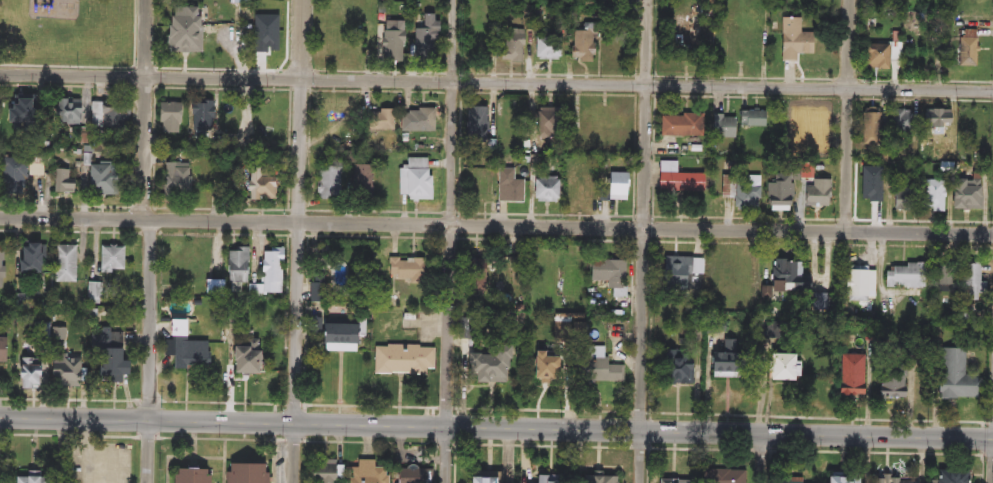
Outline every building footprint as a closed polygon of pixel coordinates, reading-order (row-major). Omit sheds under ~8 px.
[(414,29),(422,29),(422,14),(434,14),(434,58),(414,58),(414,29)] [(702,46),(672,46),(672,14),(686,14),(686,25),(702,25),(702,46)] [(796,62),(780,62),(780,19),(801,19),(801,32),(812,32),(812,55),(796,55),(796,62)] [(198,52),(165,52),(165,20),(198,20),(198,52)] [(381,60),(381,22),(403,22),(403,60),(381,60)] [(499,62),(499,29),(523,29),(523,62),(499,62)] [(977,66),(957,66),(957,30),(977,30),(977,66)] [(570,62),(570,34),(593,34),(593,62),(570,62)] [(534,60),(534,37),(560,37),(560,60),(534,60)] [(862,69),(862,44),(888,44),(888,69),(862,69)] [(33,97),(33,123),(3,123),(3,97),(33,97)] [(85,128),(85,125),(56,125),(56,99),(85,100),(85,102),(104,102),(103,128),(85,128)] [(129,129),(107,129),(107,101),(129,101),(129,129)] [(212,102),(212,138),(190,139),(189,103),(212,102)] [(157,103),(180,103),(180,134),(157,134),(157,103)] [(317,105),(351,105),(351,135),(317,135),(317,105)] [(488,107),(488,148),(467,148),(467,107),(488,107)] [(436,133),(401,133),(401,109),(436,109),(436,133)] [(560,109),(560,140),(537,140),(537,109),(560,109)] [(615,109),(615,129),(588,129),(588,109),(615,109)] [(393,110),(393,131),(374,131),(374,110),(393,110)] [(949,110),(949,130),(922,130),(922,110),(949,110)] [(911,111),(911,138),(893,138),(893,111),(911,111)] [(766,112),(766,128),(740,128),(740,112),(766,112)] [(883,113),(883,142),(862,142),(862,113),(883,113)] [(700,115),(700,138),(659,138),(659,115),(700,115)] [(713,138),(713,117),(736,117),(736,138),(713,138)] [(23,197),(0,192),(0,187),(6,158),(29,163),(23,197)] [(431,158),(431,200),(399,200),(399,169),(406,169),(406,158),(431,158)] [(703,174),(703,192),(658,192),(658,162),(677,162),(677,174),(703,174)] [(190,200),(164,200),(164,164),(190,164),(190,200)] [(341,192),(322,191),(323,164),(342,165),(341,192)] [(87,191),(87,165),(107,165),(107,191),(87,191)] [(372,201),(350,201),(350,166),(372,166),(372,201)] [(74,179),(74,194),(53,194),(53,170),(69,170),(69,179),(74,179)] [(522,170),(522,201),(498,201),(498,170),(522,170)] [(601,200),(601,174),(630,174),(630,200),(601,200)] [(274,200),(252,200),(252,175),(274,175),(274,200)] [(734,199),(724,198),(725,175),(758,176),(757,210),(734,209),(734,199)] [(590,201),(564,201),(564,177),(590,177),(590,201)] [(219,200),(219,178),(227,178),(227,200),(219,200)] [(535,178),(557,178),(557,201),(535,201),(535,178)] [(812,187),(812,180),(831,180),(831,207),(803,207),(803,187),(812,187)] [(925,213),(925,180),(944,180),(944,213),(925,213)] [(768,182),(794,182),(794,206),(768,206),(768,182)] [(980,210),(952,210),(952,182),(980,182),(980,210)] [(894,211),(894,188),(911,188),(911,211),(894,211)] [(38,242),(38,279),(17,279),(17,242),(38,242)] [(76,283),(54,283),(54,245),(76,245),(76,283)] [(100,272),(100,247),(123,247),(123,272),(100,272)] [(247,284),(229,283),(230,248),(247,248),(247,284)] [(281,249),(281,296),(249,296),(249,284),(260,284),(260,249),(281,249)] [(661,287),(663,257),(698,259),(697,288),(661,287)] [(389,259),(423,259),(423,286),(410,286),(410,280),(389,280),(389,259)] [(606,283),(590,283),(590,261),(626,261),(626,304),(614,304),(614,290),(606,290),(606,283)] [(814,277),(814,292),(785,292),(785,279),(776,279),(776,262),(801,262),(801,277),(814,277)] [(333,288),(333,264),(348,264),(348,288),(333,288)] [(955,264),(955,292),(941,292),(941,264),(955,264)] [(981,282),(987,282),(987,300),(965,300),(965,264),(981,264),(981,282)] [(485,266),(485,294),(466,294),(466,266),(485,266)] [(925,288),(891,288),(891,266),(925,266),(925,288)] [(849,268),(870,268),(870,301),(849,301),(849,268)] [(166,357),(165,320),(184,320),(185,341),(210,341),(210,369),(174,369),(174,357),(166,357)] [(319,323),(357,325),(356,353),(318,352),(319,323)] [(124,361),(124,383),(95,382),(96,349),(91,349),(91,330),(121,330),(121,361),(124,361)] [(740,376),(713,377),(711,340),(738,339),(740,376)] [(260,375),(228,375),(228,343),(260,343),(260,375)] [(434,346),(433,375),(376,374),(377,346),(434,346)] [(467,383),(467,348),(508,348),(508,383),(467,383)] [(977,399),(939,398),(940,348),(966,348),(966,376),(977,376),(977,399)] [(554,381),(531,381),(531,352),(542,352),(542,355),(554,355),(554,381)] [(694,384),(662,384),(663,352),(694,352),(694,384)] [(50,386),(50,355),(79,355),(79,386),(50,386)] [(767,381),(767,355),(795,355),(795,381),(767,381)] [(839,355),(864,355),(864,396),(839,396),(839,355)] [(623,383),(575,383),(575,361),(623,361),(623,383)] [(44,389),(16,389),(16,365),(44,365),(44,389)] [(879,400),(879,366),(908,366),(908,400),(879,400)] [(388,469),(388,482),(349,482),(349,469),(358,469),(358,460),(375,460),(375,469),(388,469)] [(339,461),(339,482),(310,482),(310,461),(339,461)] [(268,465),(268,482),(226,482),(226,464),(268,465)] [(211,470),(211,482),(172,482),(172,469),(211,470)] [(426,469),(426,482),(398,482),(398,470),(426,469)] [(746,470),(746,482),(703,482),(703,470),(746,470)] [(967,470),(967,482),(936,482),(936,470),(967,470)] [(48,473),(48,482),(12,482),(12,477),(25,478),(25,472),(48,473)] [(499,475),(499,482),(467,482),(467,474),(499,475)] [(852,475),(852,482),(823,482),(823,475),(852,475)] [(923,480),(923,482),(875,482),(876,475),(923,480)]
